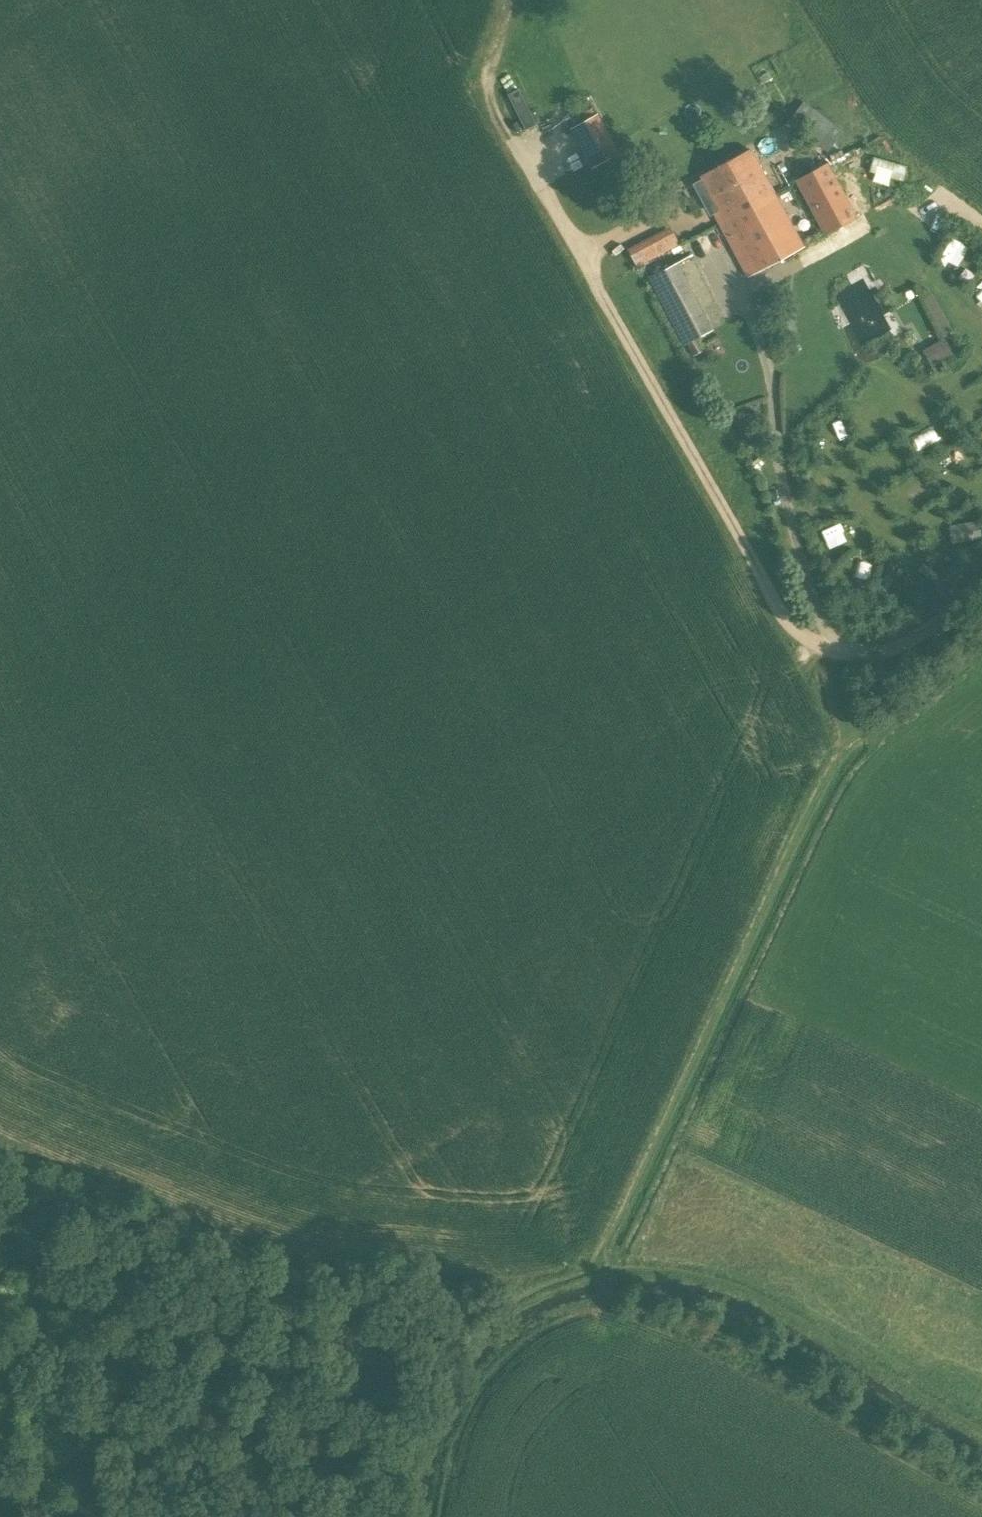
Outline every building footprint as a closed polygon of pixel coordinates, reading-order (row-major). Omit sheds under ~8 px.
[(522,85),(508,92),(524,128),(538,121),(522,85)] [(810,133),(828,148),(844,130),(806,98),(797,109),(817,126),(810,133)] [(594,115),(573,127),(572,128),(570,129),(589,163),(592,169),(619,153),(598,114),(594,115)] [(712,213),(719,225),(763,200),(763,201),(775,195),(751,149),(700,177),(718,210),(712,213)] [(794,181),(824,237),(858,218),(828,163),(794,181)] [(763,200),(719,225),(748,278),(804,247),(775,195),(763,201),(763,200)] [(672,223),(627,248),(637,265),(681,240),(672,223)] [(954,238),(943,252),(958,265),(970,252),(954,238)] [(684,346),(713,331),(705,316),(676,263),(648,279),(684,346)] [(952,332),(932,296),(924,300),(944,336),(952,332)] [(923,347),(931,363),(955,351),(947,335),(923,347)] [(831,423),(828,441),(848,444),(850,426),(831,423)] [(928,453),(947,440),(936,424),(916,437),(928,453)]
